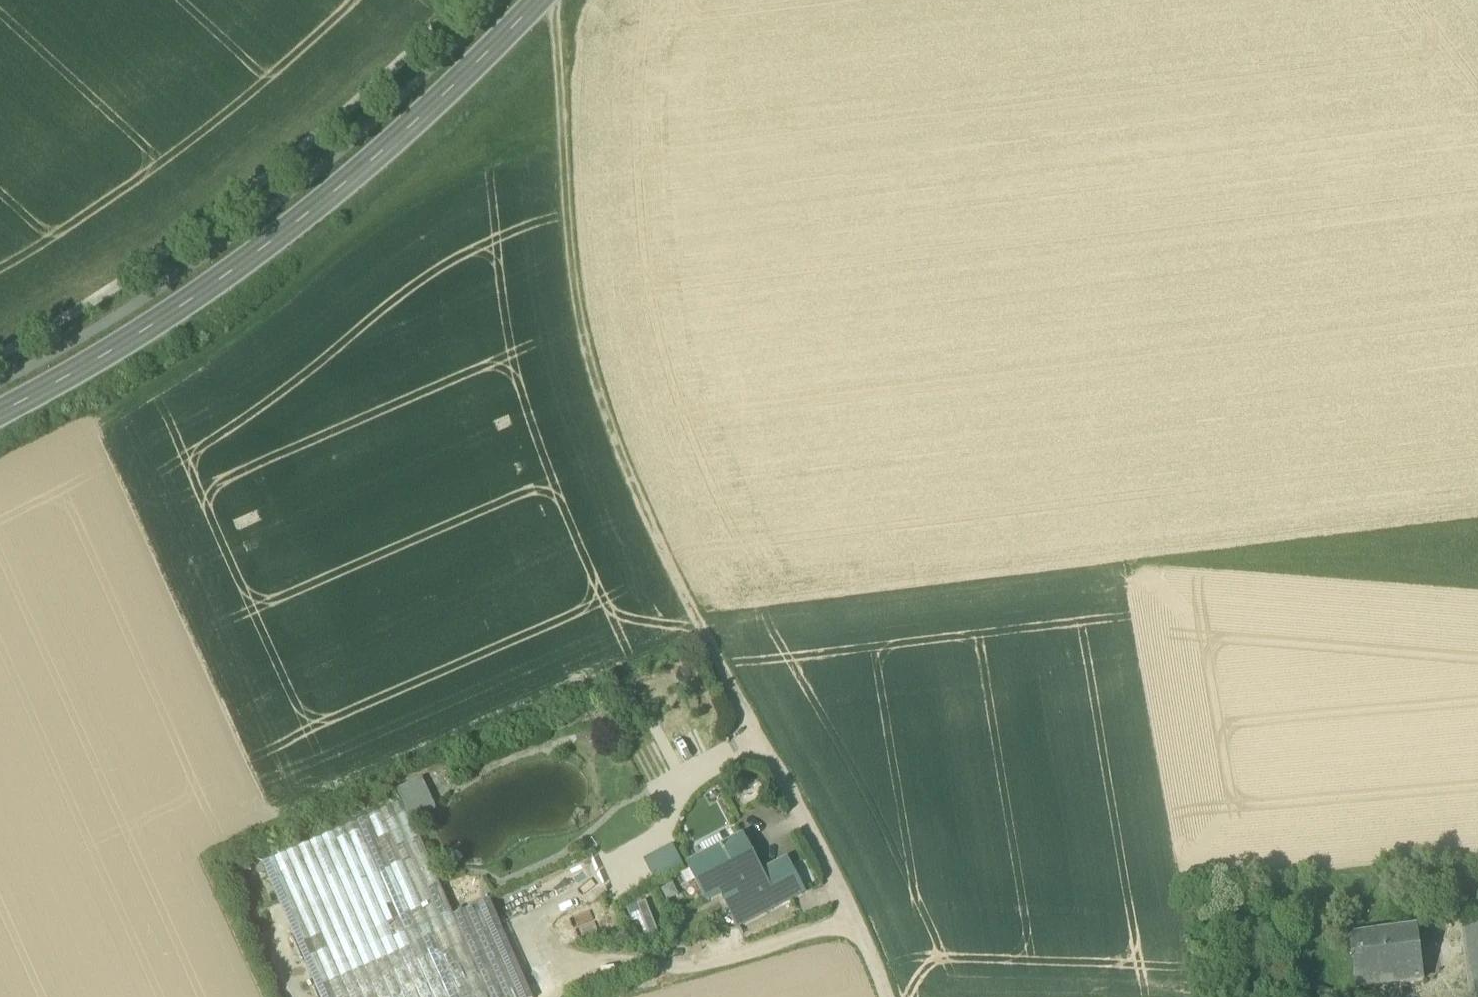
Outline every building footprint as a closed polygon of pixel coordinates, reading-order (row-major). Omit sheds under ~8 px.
[(404,803),(412,822),(437,810),(423,780),(398,792),(403,804),(404,803)] [(263,866),(318,991),(459,928),(454,917),(412,822),(404,803),(403,804),(263,866)] [(700,846),(706,859),(726,849),(720,836),(700,846)] [(689,868),(708,904),(725,895),(762,876),(762,875),(743,839),(726,849),(706,859),(689,868)] [(645,862),(654,880),(682,865),(673,848),(645,862)] [(725,901),(739,929),(805,895),(790,867),(781,871),(779,866),(762,875),(762,876),(725,895),(727,900),(725,901)] [(454,917),(459,928),(490,996),(532,996),(490,902),(454,917)] [(647,903),(637,907),(649,939),(659,935),(647,903)] [(1349,934),(1357,985),(1361,984),(1425,975),(1417,923),(1413,924),(1394,927),(1354,933),(1349,934)] [(459,928),(318,991),(321,996),(490,996),(459,928)]
